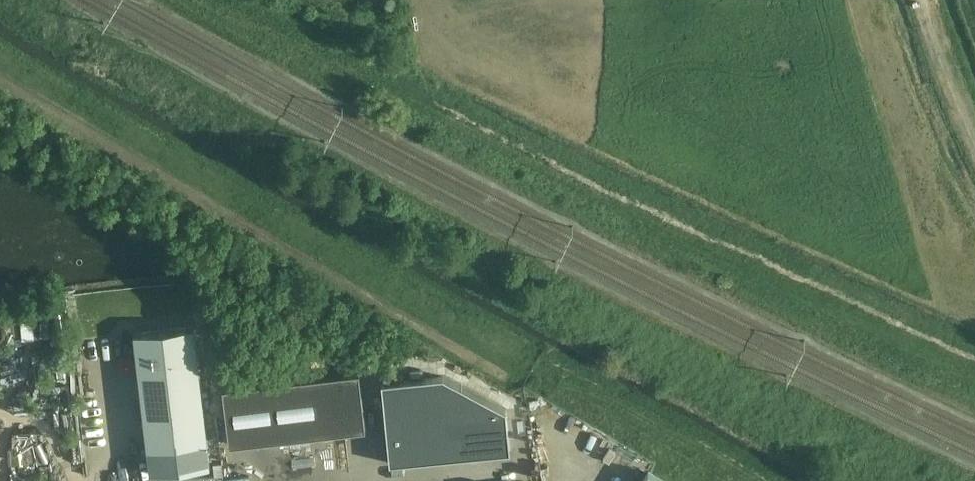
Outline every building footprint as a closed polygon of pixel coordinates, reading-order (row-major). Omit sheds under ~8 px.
[(194,326),(133,333),(150,472),(210,465),(194,326)] [(229,444),(365,428),(359,371),(222,387),(229,444)] [(389,463),(510,450),(506,409),(445,376),(380,384),(389,463)] [(643,480),(668,480),(650,470),(643,480)]
